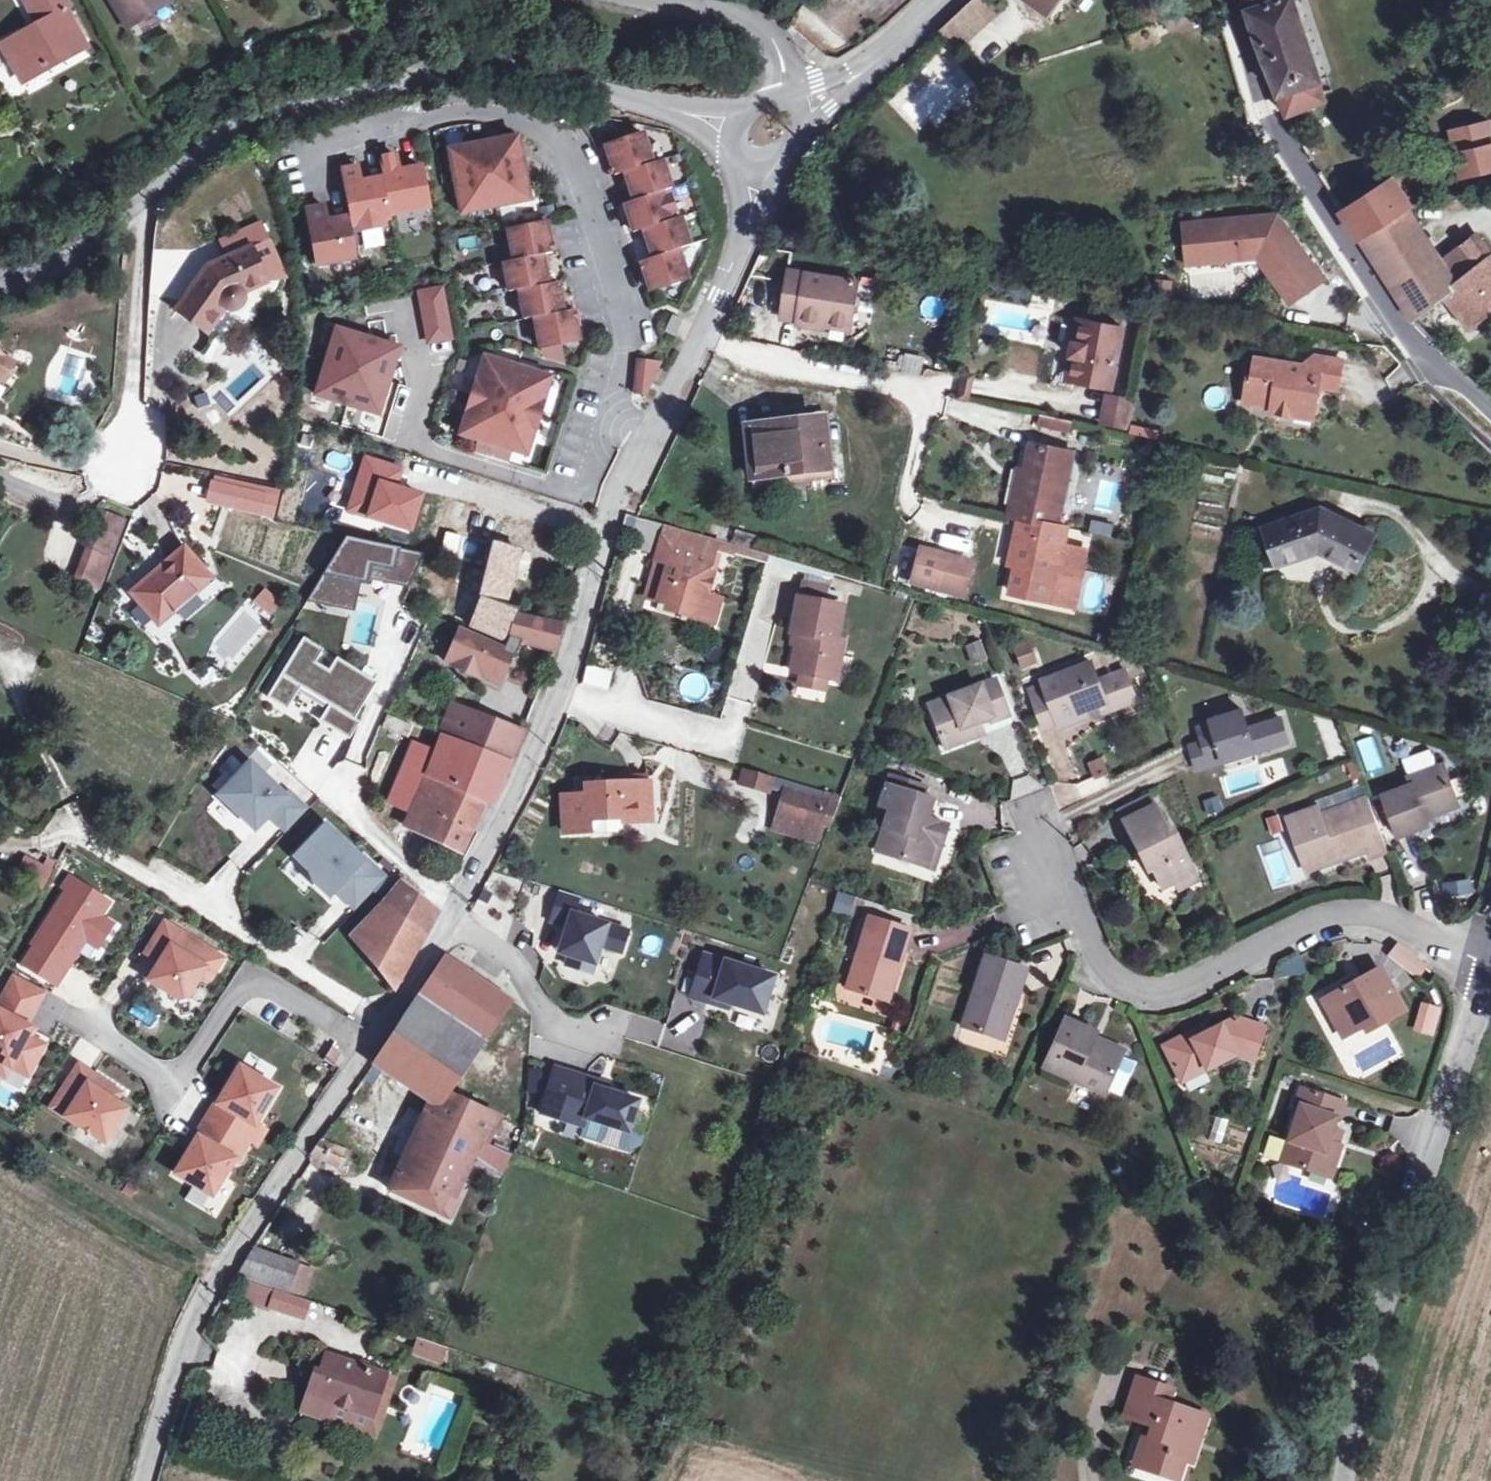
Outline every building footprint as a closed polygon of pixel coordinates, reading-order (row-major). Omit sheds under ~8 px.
[(60,0),(30,0),(27,1),(40,24),(3,45),(22,80),(85,46),(60,0)] [(160,0),(112,0),(125,22),(160,0)] [(171,0),(160,0),(125,22),(129,28),(172,1),(171,0)] [(958,25),(976,45),(1010,14),(998,0),(986,0),(958,25)] [(1306,117),(1345,102),(1311,0),(1259,0),(1283,67),(1306,117)] [(1490,189),(1490,128),(1472,133),(1482,191),(1490,189)] [(628,145),(591,157),(600,186),(609,183),(638,174),(628,145)] [(504,146),(470,152),(476,185),(511,178),(504,146)] [(470,152),(435,159),(441,191),(476,185),(470,152)] [(384,165),(367,168),(370,187),(377,225),(417,217),(409,176),(387,180),(384,165)] [(638,174),(609,183),(618,211),(647,202),(656,199),(647,171),(638,174)] [(346,175),(329,178),(337,225),(339,235),(378,228),(377,225),(370,187),(349,191),(346,175)] [(511,178),(476,185),(482,217),(516,211),(511,178)] [(476,185),(441,191),(447,224),(482,217),(476,185)] [(1379,242),(1423,210),(1426,207),(1412,185),(1363,217),(1379,242)] [(618,211),(609,214),(617,242),(627,239),(656,231),(647,202),(618,211)] [(1490,324),(1490,288),(1482,278),(1471,282),(1460,266),(1423,210),(1379,242),(1430,321),(1456,301),(1481,332),(1490,324)] [(312,214),(295,217),(305,274),(345,267),(339,235),(337,225),(315,230),(312,214)] [(1295,215),(1201,224),(1205,264),(1283,258),(1286,263),(1281,268),(1307,305),(1341,281),(1295,215)] [(656,231),(627,239),(636,267),(662,259),(674,255),(665,227),(656,231)] [(214,250),(224,265),(243,254),(261,291),(277,282),(251,230),(214,250)] [(532,233),(493,240),(498,269),(527,264),(537,262),(532,233)] [(1490,268),(1490,245),(1460,266),(1471,282),(1482,278),(1480,275),(1490,268)] [(199,342),(214,323),(218,324),(223,323),(227,321),(231,318),(232,316),(234,311),(234,309),(234,304),(261,291),(243,254),(224,265),(200,278),(169,323),(199,342)] [(636,267),(624,271),(633,300),(671,288),(662,259),(636,267)] [(527,264),(498,269),(488,271),(493,300),(503,298),(532,293),(527,264)] [(1482,278),(1490,288),(1490,268),(1480,275),(1482,278)] [(801,278),(793,326),(812,329),(813,324),(863,332),(871,289),(801,278)] [(439,291),(415,295),(424,346),(448,341),(439,291)] [(532,293),(503,298),(508,328),(518,326),(548,320),(542,291),(532,293)] [(682,319),(672,315),(665,332),(675,336),(682,319)] [(1081,361),(1075,381),(1119,390),(1132,325),(1087,317),(1083,340),(1078,339),(1074,358),(1081,361)] [(548,320),(518,326),(523,355),(562,348),(557,319),(548,320)] [(354,346),(327,338),(316,371),(344,379),(354,346)] [(925,376),(929,346),(904,342),(900,373),(925,376)] [(388,357),(354,346),(344,379),(378,390),(388,357)] [(1330,354),(1315,363),(1314,371),(1300,368),(1303,361),(1270,352),(1266,370),(1258,368),(1255,384),(1259,386),(1260,391),(1263,398),(1270,402),(1282,406),(1281,410),(1279,416),(1296,419),(1302,404),(1323,408),(1329,387),(1349,391),(1356,359),(1330,354)] [(662,362),(641,360),(637,389),(649,391),(662,362)] [(1314,371),(1315,363),(1303,361),(1300,368),(1314,371)] [(502,374),(469,363),(457,402),(490,413),(502,374)] [(344,379),(316,371),(307,403),(335,412),(344,379)] [(536,385),(502,374),(490,413),(524,424),(536,385)] [(378,390),(344,379),(335,412),(369,422),(378,390)] [(1251,403),(1281,410),(1282,406),(1270,402),(1263,398),(1260,391),(1259,386),(1255,384),(1251,403)] [(1134,399),(1105,392),(1100,425),(1126,431),(1134,399)] [(457,402),(444,441),(477,452),(490,413),(457,402)] [(1319,424),(1323,408),(1302,404),(1296,419),(1319,424)] [(490,413),(477,452),(511,463),(524,424),(490,413)] [(1083,423),(1055,416),(1052,426),(1081,433),(1083,423)] [(757,430),(762,478),(833,470),(828,422),(757,430)] [(1028,496),(1020,495),(1015,513),(1027,516),(1066,525),(1086,453),(1043,442),(1034,473),(1028,496)] [(409,501),(384,492),(391,474),(356,462),(338,512),(373,525),(398,533),(409,501)] [(1027,471),(1020,495),(1028,496),(1034,473),(1027,471)] [(333,486),(286,481),(282,523),(305,526),(307,514),(330,517),(333,486)] [(262,505),(199,492),(195,511),(258,523),(262,505)] [(1342,513),(1286,529),(1296,567),(1336,554),(1372,573),(1391,539),(1342,513)] [(1032,534),(1024,559),(1015,586),(1058,599),(1078,528),(1066,525),(1027,516),(1023,531),(1032,534)] [(1103,520),(1100,532),(1110,535),(1112,523),(1103,520)] [(94,522),(87,538),(107,546),(113,529),(94,522)] [(672,524),(668,537),(702,547),(706,534),(672,524)] [(1016,557),(1024,559),(1032,534),(1023,531),(1016,557)] [(661,558),(669,560),(677,563),(665,599),(686,605),(694,614),(706,617),(721,569),(715,567),(723,539),(706,534),(702,547),(668,537),(661,558)] [(87,538),(79,558),(99,566),(107,546),(87,538)] [(433,550),(424,565),(437,567),(428,602),(461,610),(454,634),(492,653),(505,622),(507,617),(490,613),(508,557),(441,542),(433,550)] [(329,544),(295,599),(335,607),(341,576),(395,587),(407,561),(329,544)] [(934,551),(925,584),(976,597),(984,564),(934,551)] [(79,558),(68,587),(87,595),(99,566),(79,558)] [(677,563),(669,560),(659,597),(665,599),(677,563)] [(119,606),(146,636),(197,591),(170,561),(119,606)] [(263,589),(252,601),(268,616),(279,604),(263,589)] [(816,671),(841,678),(849,680),(858,642),(850,640),(857,607),(813,599),(804,633),(814,635),(805,669),(816,671)] [(547,632),(505,622),(492,653),(490,658),(466,645),(464,650),(444,639),(430,674),(483,695),(494,667),(497,668),(503,650),(538,661),(547,632)] [(1027,641),(1008,649),(1019,674),(1037,667),(1027,641)] [(967,666),(985,664),(982,643),(964,645),(967,666)] [(308,658),(287,646),(254,701),(274,713),(285,695),(315,714),(308,725),(333,740),(363,691),(321,666),(313,679),(300,671),(308,658)] [(585,664),(580,683),(607,691),(612,672),(585,664)] [(1065,723),(1091,714),(1116,706),(1119,715),(1145,707),(1133,672),(1106,680),(1101,667),(1051,683),(1055,696),(1042,699),(1051,727),(1065,723)] [(838,691),(841,678),(816,671),(813,686),(838,691)] [(976,726),(991,722),(1003,719),(1004,723),(1020,717),(1008,680),(961,696),(964,705),(940,714),(951,750),(980,741),(976,726)] [(447,690),(426,740),(494,769),(505,740),(494,736),(444,716),(447,709),(453,712),(458,700),(455,699),(456,695),(447,690)] [(937,704),(940,714),(964,705),(961,696),(937,704)] [(1233,760),(1264,751),(1252,712),(1222,719),(1224,724),(1207,729),(1212,743),(1200,747),(1206,767),(1233,760)] [(1095,723),(1091,714),(1065,723),(1067,730),(1095,723)] [(994,736),(991,722),(976,726),(980,741),(994,736)] [(375,724),(371,735),(389,741),(393,730),(375,724)] [(507,734),(497,730),(494,736),(505,740),(507,734)] [(1345,760),(1343,734),(1324,736),(1326,761),(1345,760)] [(383,831),(422,849),(432,824),(443,797),(471,811),(478,814),(494,769),(426,740),(420,755),(406,750),(396,776),(392,774),(379,804),(398,817),(392,828),(386,825),(383,831)] [(1267,760),(1264,751),(1233,760),(1235,768),(1267,760)] [(1411,759),(1416,776),(1442,767),(1438,757),(1427,754),(1411,759)] [(1086,764),(1094,782),(1109,776),(1101,758),(1086,764)] [(1452,763),(1442,767),(1416,776),(1419,785),(1390,795),(1403,832),(1433,822),(1432,816),(1466,804),(1452,763)] [(783,773),(756,766),(751,779),(779,787),(783,773)] [(236,770),(205,802),(240,836),(254,821),(259,815),(265,821),(259,826),(272,838),(292,817),(273,800),(270,803),(236,770)] [(901,774),(897,786),(932,797),(935,787),(901,774)] [(588,791),(574,793),(580,831),(604,827),(608,826),(608,829),(631,826),(630,822),(635,822),(664,818),(659,777),(598,784),(600,794),(589,796),(588,791)] [(1326,810),(1375,794),(1370,781),(1323,797),(1325,804),(1326,810)] [(925,818),(932,797),(897,786),(890,807),(900,810),(886,845),(913,855),(946,866),(959,829),(936,822),(925,818)] [(1126,812),(1130,821),(1163,803),(1158,794),(1126,812)] [(1293,814),(1308,855),(1339,846),(1342,859),(1371,850),(1374,858),(1394,851),(1375,794),(1326,810),(1325,804),(1293,814)] [(794,795),(787,818),(826,829),(827,826),(831,813),(833,807),(794,795)] [(443,797),(432,824),(459,835),(471,811),(443,797)] [(943,801),(932,797),(925,818),(936,822),(943,801)] [(1178,834),(1163,803),(1130,821),(1144,850),(1155,848),(1172,885),(1185,878),(1204,868),(1185,830),(1178,834)] [(841,815),(831,813),(827,826),(837,829),(841,815)] [(265,821),(259,815),(254,821),(259,826),(265,821)] [(826,829),(787,818),(783,831),(822,844),(826,829)] [(447,860),(459,835),(432,824),(422,849),(447,860)] [(310,832),(280,863),(294,877),(297,888),(313,903),(319,897),(325,891),(331,896),(325,902),(340,917),(370,885),(349,865),(347,867),(310,832)] [(1313,869),(1342,859),(1339,846),(1308,855),(1313,869)] [(942,875),(946,866),(913,855),(910,863),(942,875)] [(1208,877),(1204,868),(1185,878),(1190,887),(1208,877)] [(56,884),(49,895),(54,898),(60,887),(56,884)] [(97,908),(60,887),(54,898),(27,944),(30,946),(14,973),(25,979),(26,977),(50,991),(76,946),(89,953),(102,930),(89,922),(97,908)] [(507,893),(498,888),(492,899),(501,904),(507,893)] [(365,911),(390,928),(404,904),(383,890),(365,911)] [(331,896),(325,891),(319,897),(325,902),(331,896)] [(642,932),(587,914),(593,897),(574,891),(564,921),(581,926),(573,948),(584,952),(582,956),(579,965),(605,974),(614,946),(634,953),(642,932)] [(835,893),(830,912),(856,918),(861,899),(835,893)] [(404,904),(390,928),(409,941),(422,917),(404,904)] [(376,998),(409,941),(390,928),(365,911),(358,919),(337,943),(376,998)] [(877,917),(853,989),(889,1004),(904,965),(909,967),(922,933),(877,917)] [(195,986),(208,965),(150,929),(135,954),(149,963),(146,969),(135,987),(164,1005),(173,1003),(186,981),(195,986)] [(1389,958),(1407,971),(1415,959),(1397,947),(1389,958)] [(149,963),(135,954),(132,960),(146,969),(149,963)] [(786,978),(716,955),(702,997),(725,1005),(726,1000),(774,1015),(786,978)] [(965,1028),(1003,1040),(1015,1007),(1021,1009),(1033,972),(990,957),(965,1028)] [(466,1195),(495,1136),(498,1137),(509,1113),(460,1089),(523,1001),(457,958),(387,1062),(445,1102),(408,1173),(400,1190),(431,1204),(449,1212),(459,1216),(470,1196),(466,1195)] [(1426,968),(1415,959),(1407,971),(1418,979),(1426,968)] [(1327,999),(1346,1036),(1384,1016),(1387,1021),(1408,1010),(1385,968),(1327,999)] [(29,999),(0,983),(0,999),(22,1011),(29,999)] [(16,1032),(12,1030),(22,1011),(0,999),(0,1074),(13,1081),(30,1050),(16,1042),(12,1041),(16,1032)] [(739,1010),(741,1005),(726,1000),(725,1005),(739,1010)] [(1439,1010),(1419,1004),(1411,1032),(1430,1038),(1439,1010)] [(1168,1045),(1180,1074),(1206,1061),(1208,1071),(1238,1057),(1256,1063),(1259,1055),(1267,1034),(1269,1029),(1239,1018),(1206,1033),(1203,1030),(1168,1045)] [(1106,1095),(1125,1059),(1127,1053),(1099,1040),(1100,1035),(1071,1021),(1048,1067),(1081,1083),(1106,1095)] [(318,1053),(309,1066),(318,1072),(327,1059),(318,1053)] [(1184,1082),(1208,1071),(1206,1061),(1180,1074),(1184,1082)] [(639,1131),(649,1100),(618,1090),(607,1086),(609,1080),(566,1066),(551,1111),(594,1125),(597,1117),(639,1131)] [(64,1071),(37,1112),(90,1148),(112,1115),(101,1108),(107,1099),(92,1089),(86,1098),(74,1090),(80,1081),(64,1071)] [(261,1095),(225,1073),(203,1108),(203,1109),(217,1117),(208,1132),(233,1148),(243,1133),(239,1131),(261,1095)] [(618,1090),(619,1084),(609,1080),(607,1086),(618,1090)] [(1330,1145),(1334,1132),(1337,1122),(1343,1123),(1350,1106),(1305,1090),(1297,1107),(1304,1110),(1292,1144),(1306,1148),(1299,1169),(1332,1182),(1345,1150),(1340,1148),(1330,1145)] [(192,1123),(208,1132),(217,1117),(203,1109),(203,1108),(202,1107),(192,1123)] [(196,1151),(208,1132),(192,1123),(180,1141),(182,1143),(182,1142),(196,1151)] [(233,1148),(208,1132),(196,1151),(182,1142),(182,1143),(160,1179),(196,1202),(218,1165),(222,1168),(233,1148)] [(1345,1135),(1334,1132),(1330,1145),(1340,1148),(1345,1135)] [(1261,1160),(1276,1164),(1283,1141),(1267,1137),(1261,1160)] [(1285,1163),(1299,1169),(1306,1148),(1292,1144),(1285,1163)] [(290,1289),(301,1293),(312,1264),(266,1249),(249,1275),(261,1279),(290,1289)] [(261,1279),(254,1297),(284,1307),(284,1305),(290,1289),(261,1279)] [(290,1289),(284,1305),(317,1316),(323,1300),(301,1293),(290,1289)] [(332,1334),(328,1347),(349,1355),(353,1341),(332,1334)] [(432,1338),(427,1352),(452,1361),(457,1347),(432,1338)] [(324,1392),(317,1411),(342,1419),(348,1402),(382,1414),(397,1373),(341,1352),(327,1393),(324,1392)] [(348,1402),(342,1419),(385,1434),(391,1417),(406,1376),(397,1373),(382,1414),(348,1402)] [(1166,1425),(1153,1466),(1190,1478),(1204,1435),(1211,1437),(1219,1413),(1181,1403),(1184,1387),(1151,1378),(1137,1417),(1156,1422),(1166,1425)] [(1142,1463),(1153,1466),(1166,1425),(1156,1422),(1142,1463)]
